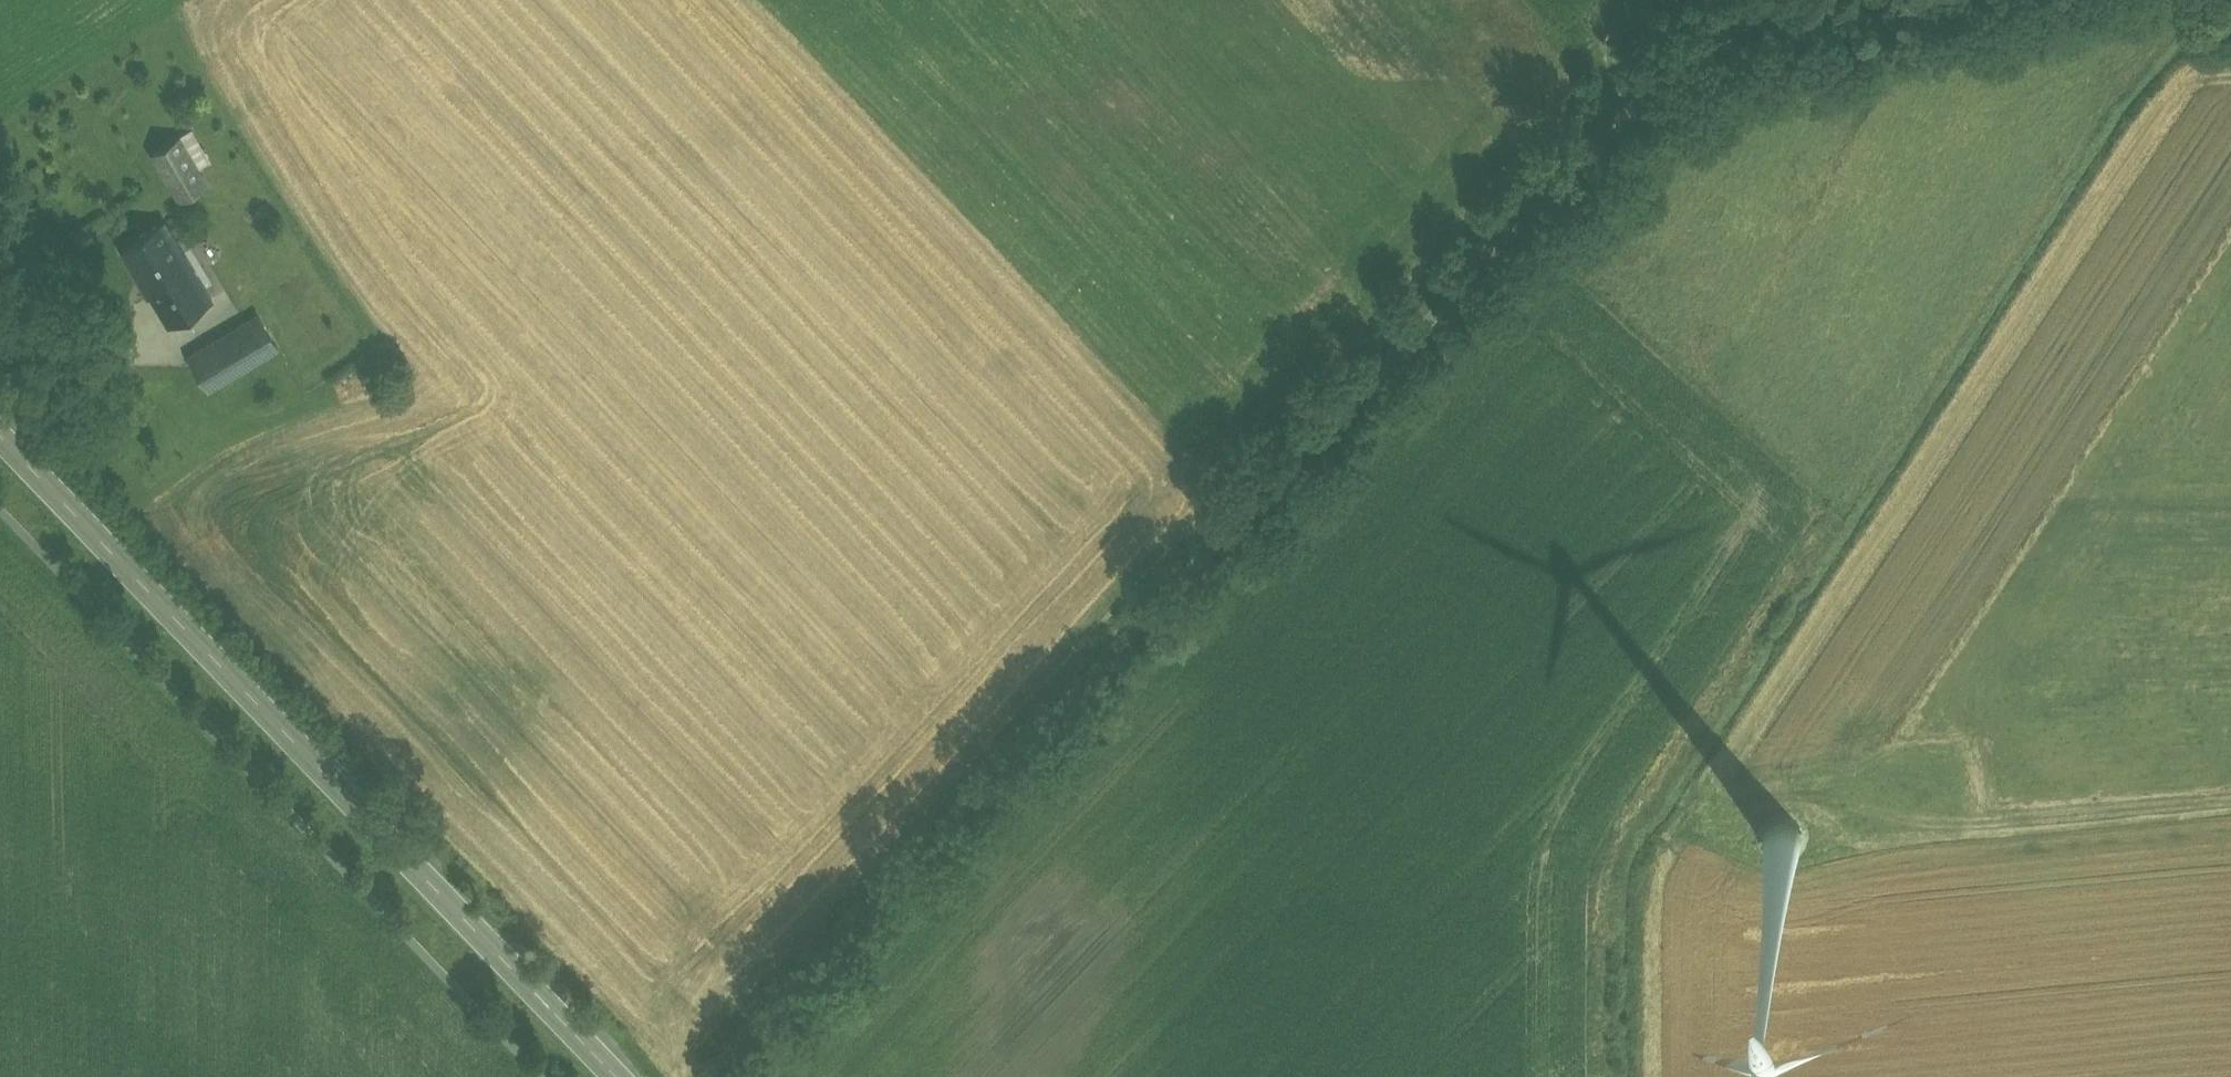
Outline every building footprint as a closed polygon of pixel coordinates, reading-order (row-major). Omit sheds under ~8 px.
[(181,137),(154,153),(181,198),(207,182),(181,137)] [(162,218),(121,241),(140,274),(144,271),(180,251),(162,218)] [(180,251),(144,271),(157,293),(193,272),(180,251)] [(262,318),(192,356),(209,386),(279,348),(262,318)]
